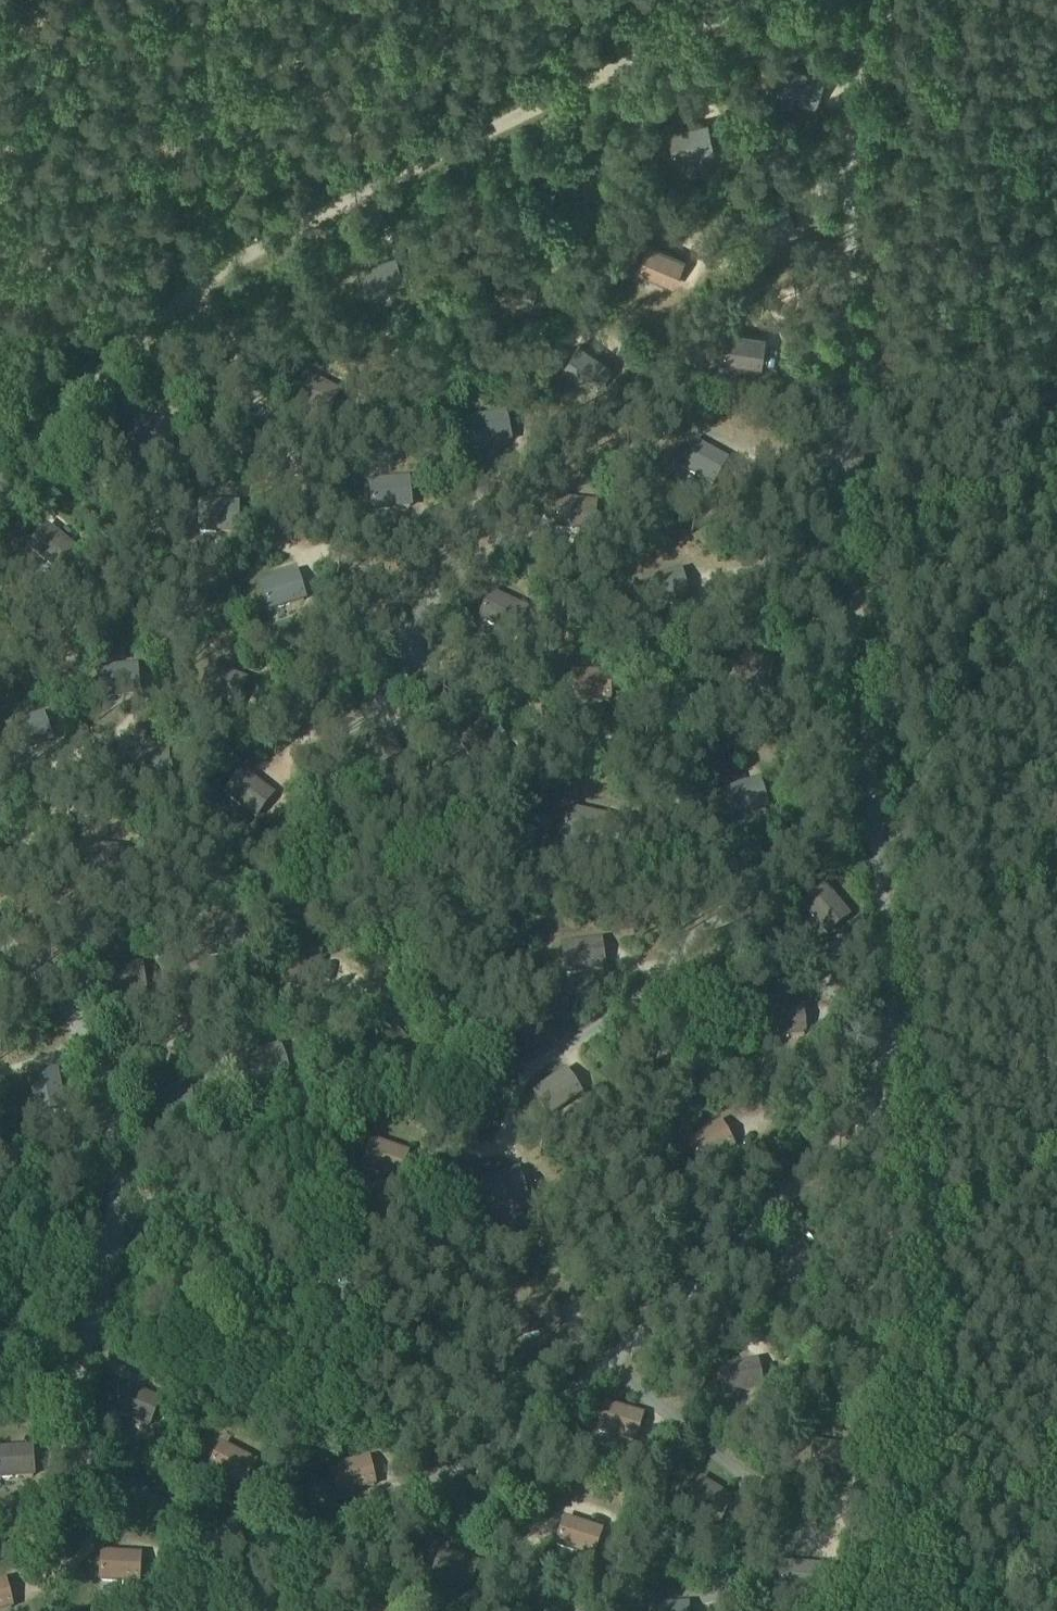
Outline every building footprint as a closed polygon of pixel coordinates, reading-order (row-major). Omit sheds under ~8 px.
[(787,63),(776,92),(816,106),(825,77),(787,63)] [(714,152),(707,122),(668,130),(674,160),(714,152)] [(635,270),(673,286),(685,259),(648,242),(635,270)] [(406,284),(396,254),(356,266),(365,295),(406,284)] [(726,331),(721,361),(763,367),(766,337),(726,331)] [(579,343),(561,368),(595,393),(614,367),(579,343)] [(304,375),(290,403),(328,422),(341,393),(304,375)] [(505,413),(465,421),(471,451),(511,442),(505,413)] [(693,442),(677,468),(714,488),(729,462),(693,442)] [(408,478),(368,482),(370,512),(411,508),(408,478)] [(594,534),(596,503),(557,499),(553,529),(594,534)] [(198,503),(197,533),(239,534),(239,504),(198,503)] [(60,576),(78,551),(47,526),(27,549),(60,576)] [(641,581),(649,610),(689,600),(681,571),(641,581)] [(258,584),(267,613),(306,601),(297,573),(258,584)] [(526,609),(491,593),(478,621),(515,638),(526,609)] [(733,653),(727,683),(767,691),(774,662),(733,653)] [(96,668),(100,700),(140,695),(137,665),(96,668)] [(210,666),(199,695),(238,709),(248,680),(210,666)] [(569,673),(570,703),(612,702),(610,672),(569,673)] [(5,727),(14,756),(53,742),(42,713),(5,727)] [(171,782),(169,752),(127,755),(129,785),(171,782)] [(275,796),(242,771),(224,796),(256,821),(275,796)] [(759,780),(720,791),(728,820),(768,809),(759,780)] [(567,808),(560,838),(600,847),(607,818),(567,808)] [(800,906),(827,938),(851,917),(824,886),(800,906)] [(561,945),(564,975),(605,970),(601,941),(561,945)] [(292,946),(282,986),(312,993),(322,953),(292,946)] [(141,965),(101,971),(105,1001),(147,995),(141,965)] [(763,1009),(765,1039),(806,1036),(802,1007),(763,1009)] [(242,1057),(251,1086),(289,1074),(280,1045),(242,1057)] [(27,1076),(34,1117),(65,1110),(58,1070),(27,1076)] [(565,1071),(531,1093),(549,1119),(583,1096),(565,1071)] [(684,1141),(697,1166),(735,1148),(721,1123),(684,1141)] [(361,1169),(400,1182),(409,1153),(370,1140),(361,1169)] [(480,1180),(487,1209),(527,1198),(518,1169),(480,1180)] [(718,1368),(723,1397),(763,1390),(757,1360),(718,1368)] [(124,1385),(111,1412),(148,1429),(161,1401),(124,1385)] [(605,1404),(595,1432),(636,1444),(644,1416),(605,1404)] [(221,1444),(207,1472),(243,1490),(258,1462),(221,1444)] [(0,1450),(0,1479),(35,1477),(32,1447),(0,1450)] [(370,1458),(329,1466),(336,1496),(376,1486),(370,1458)] [(684,1505),(718,1526),(734,1500),(699,1479),(684,1505)] [(564,1518),(555,1546),(596,1559),(603,1531),(564,1518)] [(440,1551),(431,1580),(469,1593),(479,1564),(440,1551)] [(140,1555),(100,1552),(99,1582),(140,1585),(140,1555)] [(0,1581),(0,1610),(1,1610),(13,1608),(5,1580),(0,1581)]
